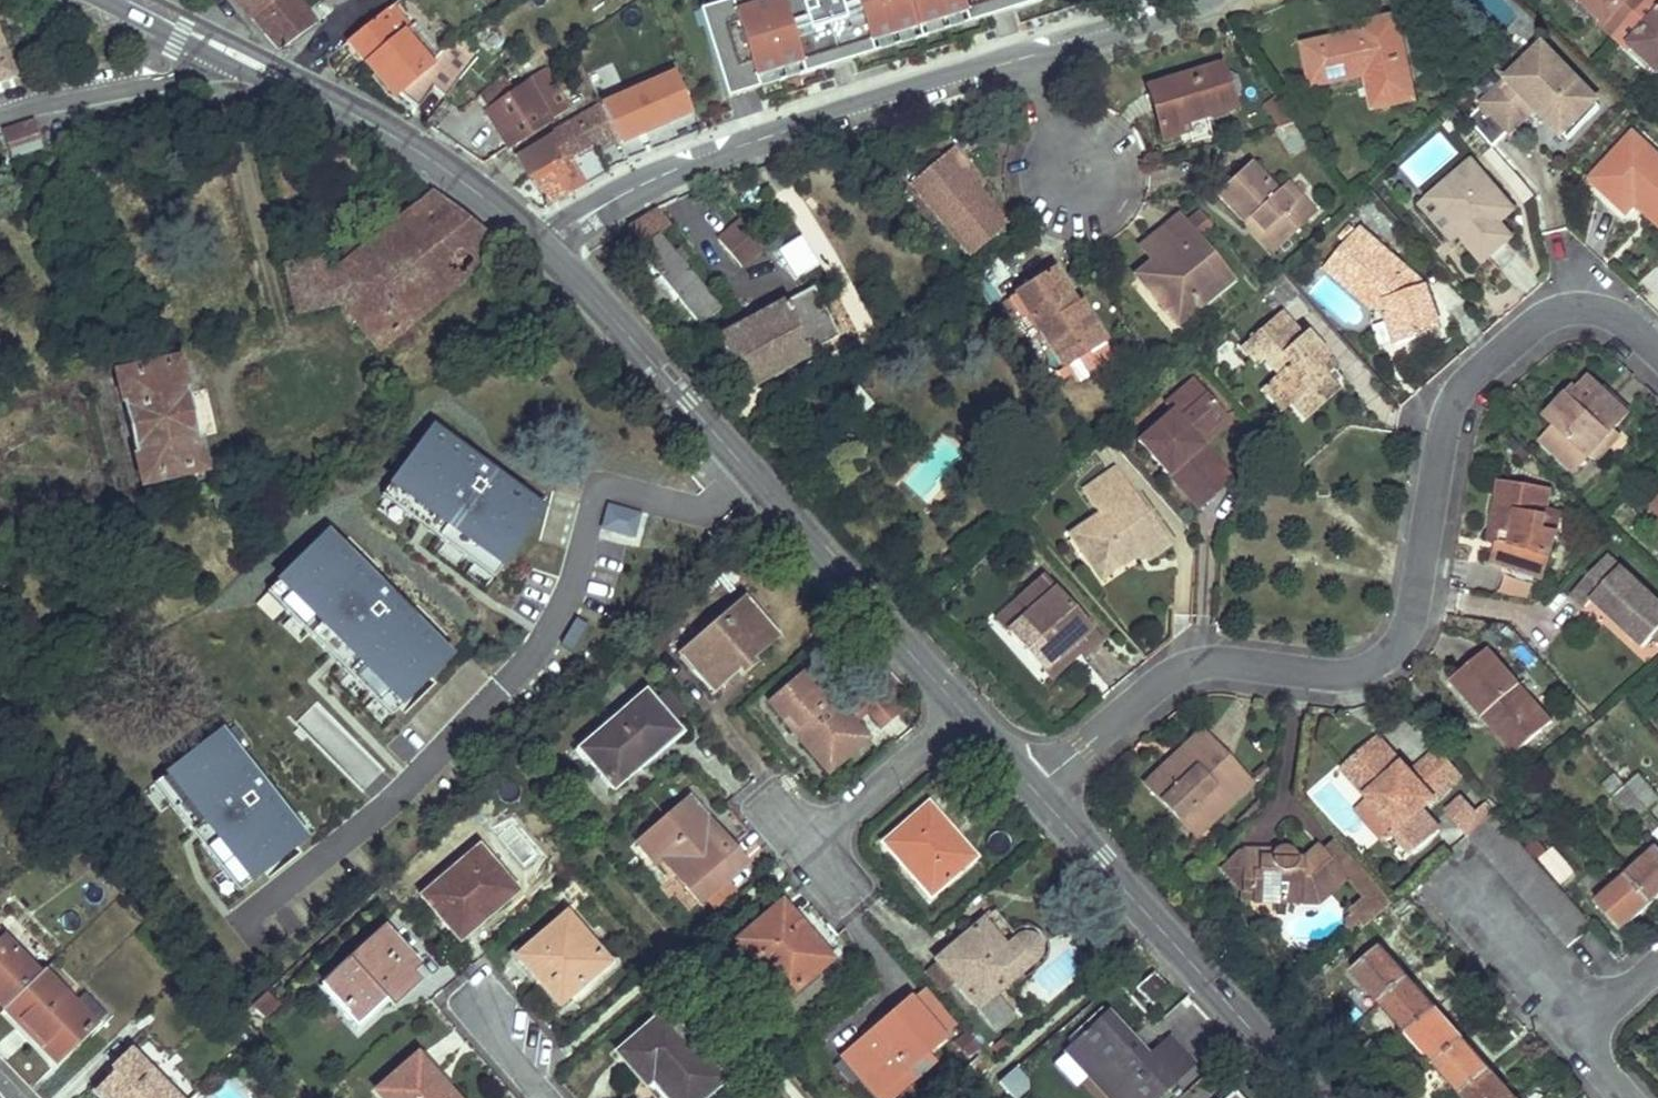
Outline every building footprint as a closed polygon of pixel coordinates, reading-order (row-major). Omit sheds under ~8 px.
[(281,48),(317,21),(301,0),(242,0),(281,48)] [(840,9),(837,11),(857,39),(872,28),(895,58),(959,11),(951,0),(836,0),(842,8),(840,9)] [(1533,22),(1510,0),(1450,0),(1504,52),(1533,22)] [(1648,0),(1580,0),(1603,21),(1600,24),(1614,37),(1648,0)] [(1614,37),(1628,49),(1631,46),(1657,70),(1657,69),(1657,0),(1648,0),(1614,37)] [(441,51),(398,1),(349,42),(396,99),(402,93),(413,105),(419,107),(436,89),(446,98),(480,57),(472,50),(478,45),(470,36),(463,44),(457,36),(441,51)] [(1367,23),(1368,28),(1369,33),(1304,48),(1314,89),(1374,75),(1381,105),(1409,98),(1391,18),(1367,23)] [(13,72),(3,47),(0,49),(0,77),(13,72)] [(1597,105),(1543,49),(1470,119),(1495,146),(1532,112),(1561,141),(1597,105)] [(555,71),(559,68),(564,65),(560,58),(551,64),(555,71)] [(674,70),(672,64),(614,86),(595,93),(597,100),(674,70)] [(1183,117),(1193,114),(1202,111),(1204,117),(1235,108),(1222,64),(1173,79),(1179,101),(1154,108),(1163,138),(1187,130),(1183,117)] [(528,84),(514,93),(504,76),(477,94),(509,143),(571,107),(547,68),(528,80),(528,84)] [(614,86),(610,78),(607,79),(603,70),(587,78),(595,93),(614,86)] [(674,70),(597,100),(599,104),(615,139),(616,141),(691,109),(674,70)] [(1179,101),(1173,79),(1148,86),(1154,108),(1179,101)] [(582,99),(579,93),(569,99),(572,105),(582,99)] [(1264,104),(1280,129),(1295,125),(1276,97),(1264,104)] [(515,152),(528,172),(530,171),(550,203),(606,172),(593,147),(615,139),(599,104),(515,152)] [(36,120),(5,131),(12,154),(44,144),(36,120)] [(1657,210),(1657,158),(1631,133),(1588,179),(1625,212),(1632,204),(1641,194),(1657,210)] [(1006,225),(976,189),(958,167),(963,162),(951,148),(910,182),(970,254),(1006,225)] [(364,186),(369,177),(373,168),(338,151),(330,169),(364,186)] [(1240,217),(1252,233),(1264,249),(1296,225),(1284,210),(1296,201),(1283,184),(1271,193),(1244,159),(1206,188),(1233,223),(1240,217)] [(976,189),(982,185),(963,162),(958,167),(976,189)] [(1511,211),(1470,166),(1434,196),(1461,230),(1456,235),(1465,243),(1483,265),(1511,239),(1499,223),(1511,211)] [(298,313),(343,302),(377,347),(503,246),(436,194),(327,279),(322,259),(288,267),(298,313)] [(1657,228),(1657,210),(1641,194),(1632,204),(1657,228)] [(1461,230),(1434,196),(1422,207),(1458,249),(1465,243),(1456,235),(1461,230)] [(1296,225),(1307,216),(1296,201),(1284,210),(1296,225)] [(698,323),(718,307),(658,233),(658,231),(669,222),(655,204),(628,222),(648,246),(641,251),(698,323)] [(1151,276),(1157,282),(1162,289),(1155,294),(1171,315),(1225,270),(1172,205),(1149,224),(1162,240),(1147,252),(1130,266),(1144,282),(1151,276)] [(1240,217),(1233,223),(1257,255),(1264,249),(1252,233),(1240,217)] [(740,265),(763,245),(739,218),(716,237),(740,265)] [(1162,240),(1149,224),(1134,236),(1147,252),(1162,240)] [(1427,288),(1359,229),(1325,268),(1344,286),(1349,280),(1379,307),(1383,303),(1390,309),(1390,314),(1385,316),(1397,346),(1417,339),(1416,334),(1441,326),(1427,288)] [(1053,362),(1095,334),(1049,262),(1006,290),(1053,362)] [(1151,276),(1144,282),(1155,294),(1162,289),(1157,282),(1151,276)] [(1379,307),(1349,280),(1344,286),(1375,312),(1379,307)] [(837,332),(812,285),(717,336),(746,389),(812,354),(809,347),(837,332)] [(728,321),(740,313),(733,302),(721,310),(728,321)] [(1280,314),(1243,348),(1258,366),(1265,360),(1279,374),(1271,380),(1292,403),(1307,419),(1339,391),(1325,376),(1317,368),(1328,357),(1306,333),(1300,337),(1280,314)] [(1336,367),(1328,357),(1317,368),(1325,376),(1336,367)] [(203,469),(199,453),(196,437),(198,437),(188,391),(184,392),(178,362),(119,375),(126,407),(125,407),(135,452),(137,452),(144,482),(203,469)] [(1292,403),(1271,380),(1263,389),(1284,412),(1292,403)] [(1224,413),(1196,381),(1167,405),(1173,413),(1140,442),(1200,511),(1222,490),(1192,456),(1204,445),(1197,437),(1224,413)] [(1570,390),(1543,418),(1552,427),(1538,442),(1570,473),(1585,458),(1595,460),(1604,450),(1601,440),(1596,435),(1606,425),(1611,430),(1624,416),(1587,382),(1575,394),(1570,390)] [(1231,421),(1224,413),(1197,437),(1204,445),(1231,421)] [(1601,440),(1604,450),(1616,435),(1611,430),(1606,425),(1596,435),(1601,440)] [(551,510),(428,433),(383,505),(505,582),(551,510)] [(1233,480),(1204,445),(1192,456),(1222,490),(1233,480)] [(1118,469),(1111,474),(1127,497),(1134,492),(1118,469)] [(1149,559),(1170,544),(1134,492),(1127,497),(1111,474),(1084,492),(1101,516),(1083,528),(1081,549),(1096,570),(1111,561),(1117,571),(1136,558),(1132,552),(1140,546),(1144,553),(1149,559)] [(1550,494),(1501,485),(1493,543),(1500,546),(1496,564),(1541,579),(1557,537),(1544,534),(1547,517),(1550,494)] [(636,542),(643,514),(607,505),(600,532),(636,542)] [(1559,520),(1547,517),(1544,534),(1557,537),(1559,520)] [(1083,528),(1072,536),(1081,549),(1083,528)] [(397,725),(459,660),(328,534),(266,599),(397,725)] [(1144,553),(1140,546),(1132,552),(1136,558),(1144,553)] [(1567,594),(1583,606),(1588,600),(1608,616),(1612,611),(1624,621),(1620,626),(1642,643),(1652,630),(1657,623),(1657,599),(1600,553),(1567,594)] [(1117,571),(1111,561),(1096,570),(1103,581),(1117,571)] [(1100,641),(1044,578),(1019,601),(1029,612),(1010,630),(1044,668),(1071,646),(1079,655),(1082,658),(1100,641)] [(756,663),(753,660),(779,637),(743,596),(679,653),(714,692),(739,671),(743,675),(756,663)] [(1029,612),(1019,601),(999,619),(1010,630),(1029,612)] [(1612,611),(1608,616),(1620,626),(1624,621),(1612,611)] [(1044,668),(1054,678),(1079,655),(1071,646),(1044,668)] [(1486,716),(1502,733),(1518,751),(1549,724),(1485,652),(1447,686),(1479,722),(1486,716)] [(827,759),(844,743),(851,751),(867,737),(808,669),(769,703),(794,732),(799,728),(827,759)] [(878,689),(897,711),(910,700),(891,677),(878,689)] [(881,724),(897,711),(878,689),(862,702),(881,724)] [(674,725),(654,702),(644,691),(578,750),(614,789),(680,731),(674,725)] [(668,691),(654,702),(674,725),(688,712),(668,691)] [(296,723),(345,769),(347,768),(363,784),(380,766),(313,704),(296,723)] [(1486,716),(1479,722),(1511,758),(1518,751),(1502,733),(1486,716)] [(799,728),(794,732),(828,770),(851,751),(844,743),(827,759),(799,728)] [(1146,786),(1162,803),(1178,820),(1191,808),(1207,825),(1251,784),(1202,733),(1146,786)] [(242,901),(312,850),(228,736),(158,787),(242,901)] [(1400,771),(1373,742),(1369,746),(1395,775),(1400,771)] [(1413,819),(1446,789),(1424,764),(1407,779),(1400,771),(1395,775),(1369,746),(1340,772),(1394,833),(1386,841),(1406,864),(1432,840),(1413,819)] [(1446,789),(1461,777),(1439,752),(1424,764),(1446,789)] [(1649,810),(1657,802),(1657,797),(1639,775),(1626,785),(1649,810)] [(1649,810),(1626,785),(1612,798),(1623,811),(1634,823),(1649,810)] [(1459,830),(1475,816),(1460,800),(1445,814),(1459,830)] [(706,899),(726,881),(745,864),(688,802),(645,842),(663,862),(701,904),(706,899)] [(969,863),(935,823),(939,819),(927,805),(881,844),(913,881),(921,874),(936,892),(969,863)] [(1468,836),(1493,813),(1486,806),(1475,816),(1459,830),(1466,837),(1468,836)] [(1178,820),(1195,838),(1207,825),(1191,808),(1178,820)] [(1479,849),(1504,826),(1493,813),(1468,836),(1479,849)] [(1490,861),(1515,839),(1504,826),(1479,849),(1490,861)] [(1526,851),(1515,839),(1490,861),(1500,872),(1526,851)] [(1303,857),(1297,856),(1297,854),(1297,853),(1296,848),(1293,845),(1289,842),(1286,841),(1283,841),(1278,842),(1273,846),(1271,849),(1270,852),(1270,855),(1270,863),(1261,863),(1261,855),(1242,854),(1242,867),(1241,892),(1251,893),(1251,904),(1314,907),(1344,880),(1333,868),(1316,847),(1303,857)] [(637,849),(656,869),(663,862),(645,842),(637,849)] [(471,920),(513,884),(479,845),(420,896),(450,930),(467,916),(471,920)] [(1563,886),(1570,880),(1576,874),(1553,848),(1540,859),(1563,886)] [(1652,904),(1657,899),(1657,851),(1656,849),(1626,875),(1652,904)] [(1537,864),(1526,851),(1500,872),(1512,885),(1537,864)] [(1242,854),(1232,867),(1242,867),(1242,854)] [(1270,863),(1270,855),(1261,855),(1261,863),(1270,863)] [(1348,855),(1333,868),(1344,880),(1363,901),(1377,889),(1348,855)] [(1543,870),(1537,864),(1512,885),(1523,898),(1548,876),(1543,870)] [(1226,875),(1241,892),(1242,867),(1232,867),(1226,875)] [(921,874),(913,881),(928,899),(936,892),(921,874)] [(1628,926),(1652,904),(1626,875),(1595,902),(1619,929),(1625,923),(1626,924),(1628,926)] [(1559,888),(1548,876),(1523,898),(1534,911),(1559,888)] [(738,895),(726,881),(706,899),(718,913),(738,895)] [(467,916),(450,930),(459,941),(518,890),(513,884),(471,920),(467,916)] [(1570,901),(1559,888),(1534,911),(1545,923),(1570,901)] [(1360,903),(1374,919),(1391,904),(1377,889),(1363,901),(1360,903)] [(1581,914),(1570,901),(1545,923),(1557,935),(1581,914)] [(143,915),(131,902),(123,910),(135,923),(143,915)] [(831,959),(782,903),(738,941),(787,997),(831,959)] [(1358,929),(1360,932),(1374,919),(1360,903),(1346,916),(1358,929)] [(1017,936),(993,909),(982,919),(1006,946),(1017,936)] [(567,998),(610,960),(568,911),(518,953),(547,987),(553,982),(567,998)] [(1592,926),(1581,914),(1557,935),(1567,947),(1592,926)] [(1358,929),(1346,916),(1345,931),(1349,937),(1358,929)] [(1038,951),(1039,948),(1039,947),(1038,942),(1035,938),(1031,936),(1026,935),(1022,935),(1019,936),(1006,946),(982,919),(936,959),(939,962),(957,982),(997,1028),(1016,1013),(1008,1006),(1004,1009),(992,996),(1036,956),(1038,951)] [(411,983),(402,972),(416,960),(386,927),(324,981),(357,1018),(386,993),(392,1000),(411,983)] [(5,1008),(40,973),(0,932),(0,1003),(5,1008)] [(1348,975),(1377,1006),(1408,979),(1387,956),(1385,958),(1377,949),(1348,975)] [(957,982),(939,962),(925,975),(942,995),(957,982)] [(40,973),(5,1008),(34,1038),(41,1033),(64,1054),(95,1024),(43,971),(40,973)] [(1170,990),(1153,972),(1136,987),(1152,1005),(1170,990)] [(1377,1006),(1404,1036),(1432,1012),(1423,1002),(1426,999),(1408,979),(1377,1006)] [(553,982),(547,987),(561,1003),(567,998),(553,982)] [(284,990),(280,987),(277,983),(256,1002),(263,1009),(284,990)] [(943,1035),(910,997),(844,1054),(877,1093),(927,1049),(943,1035)] [(723,1080),(663,1010),(614,1051),(645,1087),(652,1080),(667,1097),(702,1097),(723,1080)] [(1404,1036),(1431,1067),(1462,1040),(1440,1016),(1438,1018),(1432,1012),(1404,1036)] [(1170,1038),(1148,1058),(1108,1013),(1072,1046),(1095,1072),(1090,1076),(1110,1097),(1155,1097),(1193,1064),(1170,1038)] [(1431,1067),(1459,1097),(1487,1073),(1479,1064),(1480,1063),(1482,1062),(1462,1040),(1431,1067)] [(1072,1046),(1067,1051),(1090,1076),(1095,1072),(1072,1046)] [(877,1093),(882,1097),(888,1097),(934,1057),(927,1049),(877,1093)] [(104,1097),(177,1097),(131,1052),(113,1069),(115,1071),(117,1073),(98,1092),(104,1097)] [(418,1056),(377,1090),(384,1097),(452,1097),(418,1056)] [(1459,1097),(1513,1097),(1495,1078),(1493,1080),(1487,1073),(1459,1097)]
